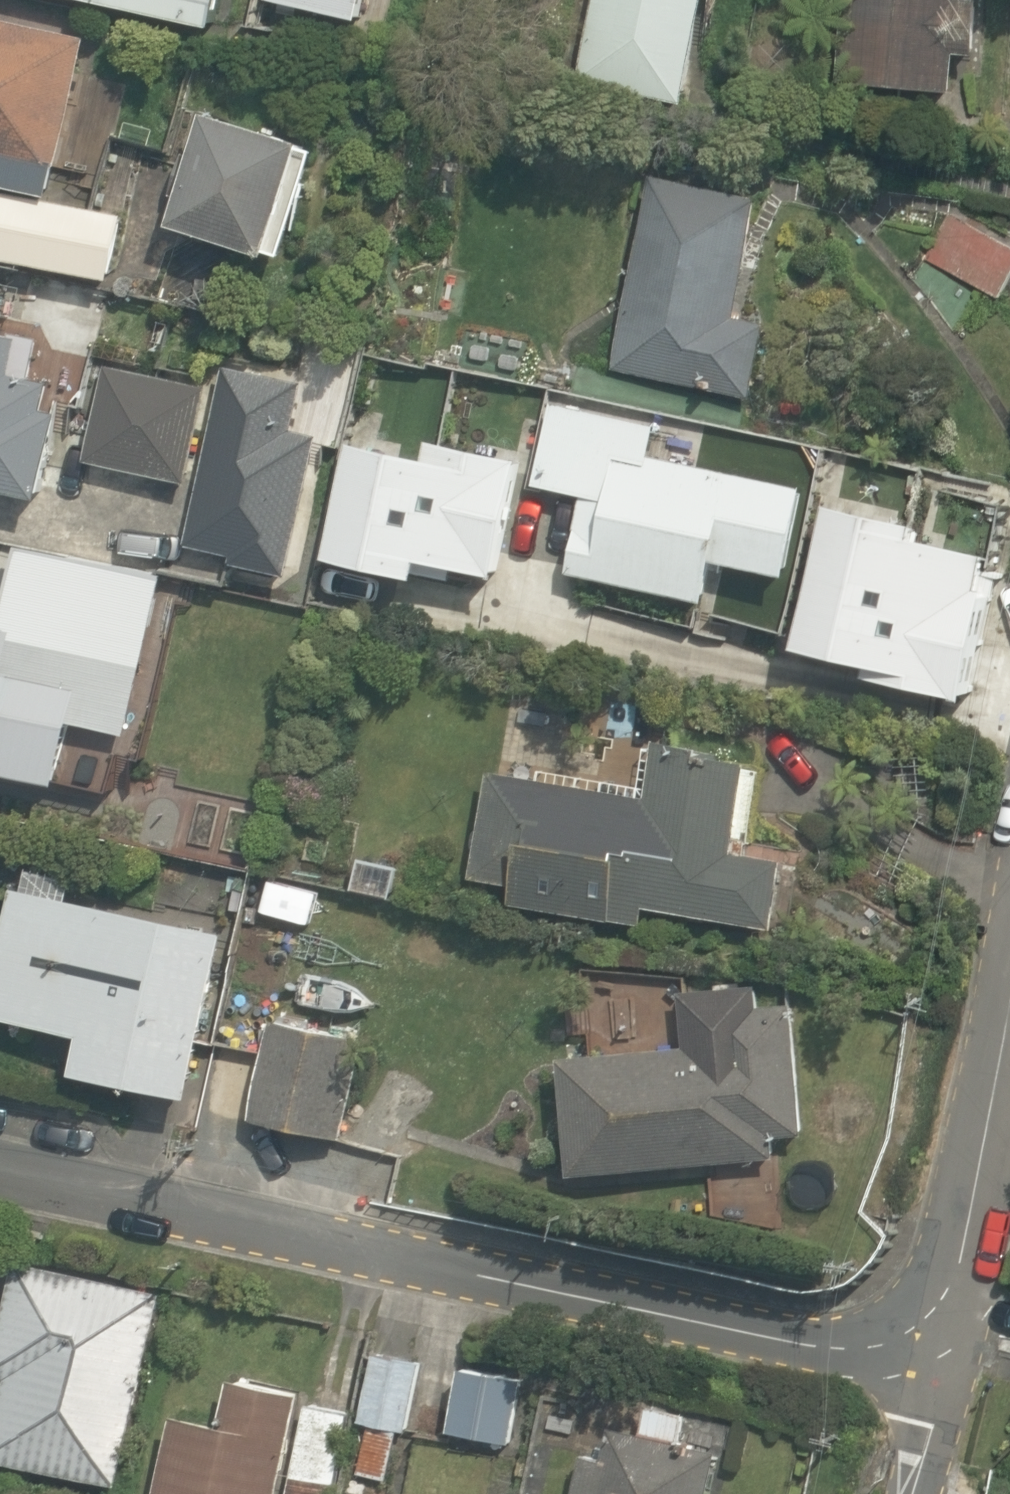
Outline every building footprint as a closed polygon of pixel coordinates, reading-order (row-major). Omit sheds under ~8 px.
[(197,23),(202,0),(92,0),(197,23)] [(571,76),(670,94),(688,0),(585,0),(571,76)] [(971,0),(841,0),(836,85),(941,91),(944,48),(969,50),(971,0)] [(0,17),(0,180),(39,188),(70,31),(0,17)] [(301,143),(184,110),(154,214),(271,247),(301,143)] [(726,301),(744,190),(644,173),(610,372),(746,395),(760,307),(726,301)] [(0,191),(0,258),(91,279),(105,215),(0,191)] [(943,199),(918,253),(1003,293),(1009,278),(1009,231),(943,199)] [(27,484),(47,383),(18,378),(26,337),(0,331),(0,479),(27,484)] [(194,386),(92,365),(72,460),(174,481),(194,386)] [(217,560),(282,574),(313,434),(282,427),(291,387),(212,369),(175,538),(220,548),(217,560)] [(570,490),(554,572),(691,600),(700,555),(777,571),(796,480),(636,448),(643,415),(541,395),(524,481),(570,490)] [(983,576),(994,500),(932,491),(921,567),(983,576)] [(374,540),(331,529),(311,608),(355,618),(374,540)] [(0,616),(0,772),(35,781),(50,717),(113,731),(148,581),(42,556),(27,623),(0,616)] [(961,614),(867,597),(850,688),(945,704),(961,614)] [(718,854),(735,756),(642,740),(632,795),(480,770),(459,897),(631,926),(635,908),(756,928),(767,862),(718,854)] [(0,885),(0,1012),(60,1026),(51,1067),(173,1093),(209,930),(60,898),(68,863),(17,852),(9,887),(0,885)] [(789,1138),(779,992),(672,999),(675,1047),(549,1056),(557,1170),(764,1155),(763,1140),(789,1138)] [(353,1018),(274,1000),(245,1120),(324,1139),(353,1018)] [(3,1385),(32,1391),(15,1473),(120,1493),(134,1493),(174,1300),(27,1270),(3,1385)] [(427,1367),(374,1357),(361,1427),(414,1436),(427,1367)] [(526,1379),(471,1368),(457,1439),(513,1450),(526,1379)] [(295,1482),(333,1491),(351,1413),(243,1388),(231,1439),(186,1428),(171,1493),(293,1493),(295,1482)] [(728,1466),(597,1429),(578,1493),(720,1493),(728,1466)]
